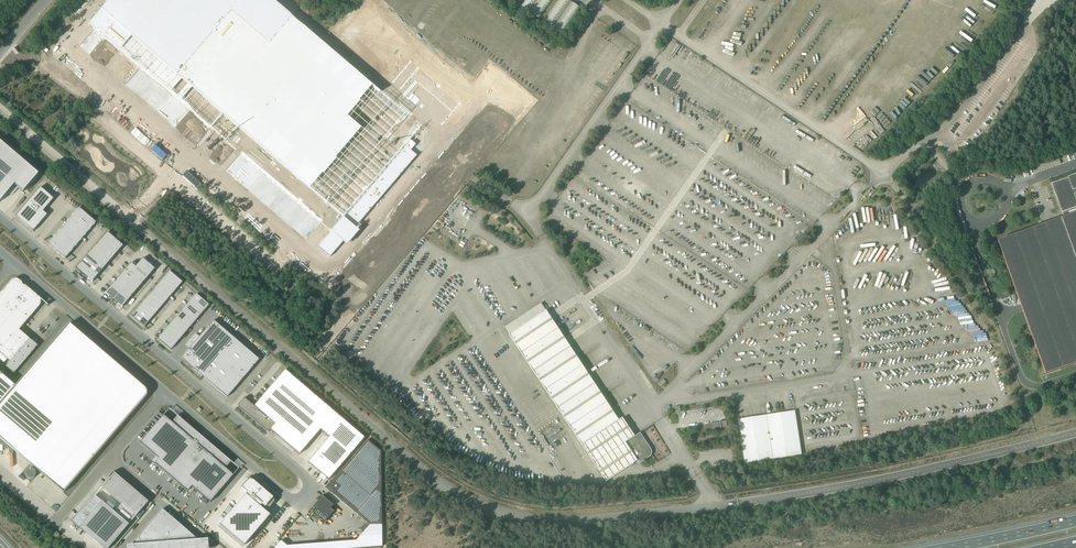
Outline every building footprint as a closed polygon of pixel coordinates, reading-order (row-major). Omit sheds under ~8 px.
[(76,11),(79,13),(90,0),(85,0),(76,11)] [(88,25),(211,129),(216,123),(230,135),(225,141),(331,232),(318,247),(330,257),(422,150),(410,140),(421,127),(272,0),(109,0),(88,25)] [(520,5),(539,19),(552,0),(524,0),(520,5)] [(568,0),(558,0),(543,22),(562,35),(581,9),(568,0)] [(462,100),(411,59),(390,84),(441,125),(462,100)] [(14,185),(23,192),(38,174),(0,141),(0,202),(14,185)] [(1068,178),(1063,180),(1051,184),(1056,196),(1058,201),(1057,201),(1062,213),(1064,218),(1075,213),(1075,175),(1068,178)] [(47,215),(43,211),(54,199),(40,187),(15,216),(33,232),(47,215)] [(96,223),(79,208),(48,244),(65,259),(96,223)] [(1064,218),(998,241),(998,242),(1045,374),(1075,363),(1075,213),(1064,218)] [(107,232),(76,268),(92,282),(123,246),(107,232)] [(105,292),(105,293),(122,308),(155,269),(142,258),(135,267),(131,263),(105,292)] [(182,282),(169,271),(131,316),(144,327),(145,327),(144,326),(182,282)] [(7,359),(10,362),(5,367),(14,374),(37,346),(29,339),(19,330),(39,306),(40,305),(41,304),(41,302),(41,301),(40,300),(40,298),(39,298),(36,295),(25,286),(24,286),(21,284),(22,283),(21,283),(19,281),(17,281),(16,280),(15,280),(13,281),(12,281),(11,282),(9,284),(0,294),(0,353),(7,359)] [(209,305),(196,294),(158,338),(157,338),(171,350),(209,305)] [(541,303),(533,308),(504,327),(606,482),(637,461),(639,464),(651,456),(652,455),(652,453),(652,452),(652,450),(650,448),(640,433),(635,436),(623,418),(619,420),(587,372),(541,303)] [(183,356),(183,360),(227,397),(259,360),(213,321),(199,337),(188,350),(183,356)] [(4,444),(4,449),(9,449),(9,453),(13,453),(13,450),(63,493),(145,397),(146,396),(146,395),(147,394),(147,393),(147,392),(146,391),(146,390),(145,389),(145,388),(144,388),(69,323),(15,386),(0,373),(0,445),(4,444)] [(244,398),(237,406),(268,432),(270,430),(276,435),(294,451),(299,455),(320,430),(325,434),(329,437),(308,462),(316,470),(317,471),(317,470),(321,474),(326,478),(328,480),(364,438),(339,417),(285,370),(254,406),(244,398)] [(745,463),(802,455),(795,411),(738,420),(745,463)] [(163,415),(140,443),(155,456),(158,459),(154,463),(187,492),(187,491),(191,487),(194,489),(210,503),(233,475),(225,469),(231,462),(177,415),(171,422),(163,415)] [(709,424),(710,430),(727,427),(726,421),(709,424)] [(340,471),(326,487),(362,519),(362,518),(370,525),(381,525),(381,451),(367,440),(340,471)] [(35,476),(35,474),(35,473),(35,471),(34,470),(32,469),(31,469),(30,469),(28,469),(27,470),(26,471),(25,473),(25,474),(25,476),(26,477),(27,478),(28,479),(30,479),(31,479),(32,479),(34,478),(35,477),(35,476)] [(71,521),(103,547),(108,547),(136,516),(138,518),(144,512),(141,510),(148,502),(113,472),(109,477),(110,478),(102,487),(121,504),(114,513),(94,496),(83,509),(82,508),(71,521)] [(245,494),(219,525),(244,545),(270,515),(260,507),(261,505),(267,510),(276,500),(271,496),(270,495),(256,483),(253,481),(250,478),(241,488),(247,493),(245,495),(245,494)] [(333,505),(322,496),(313,507),(317,510),(314,513),(324,522),(333,511),(330,509),(333,505)] [(127,545),(127,547),(208,547),(207,539),(198,540),(162,509),(132,545),(127,545)]
